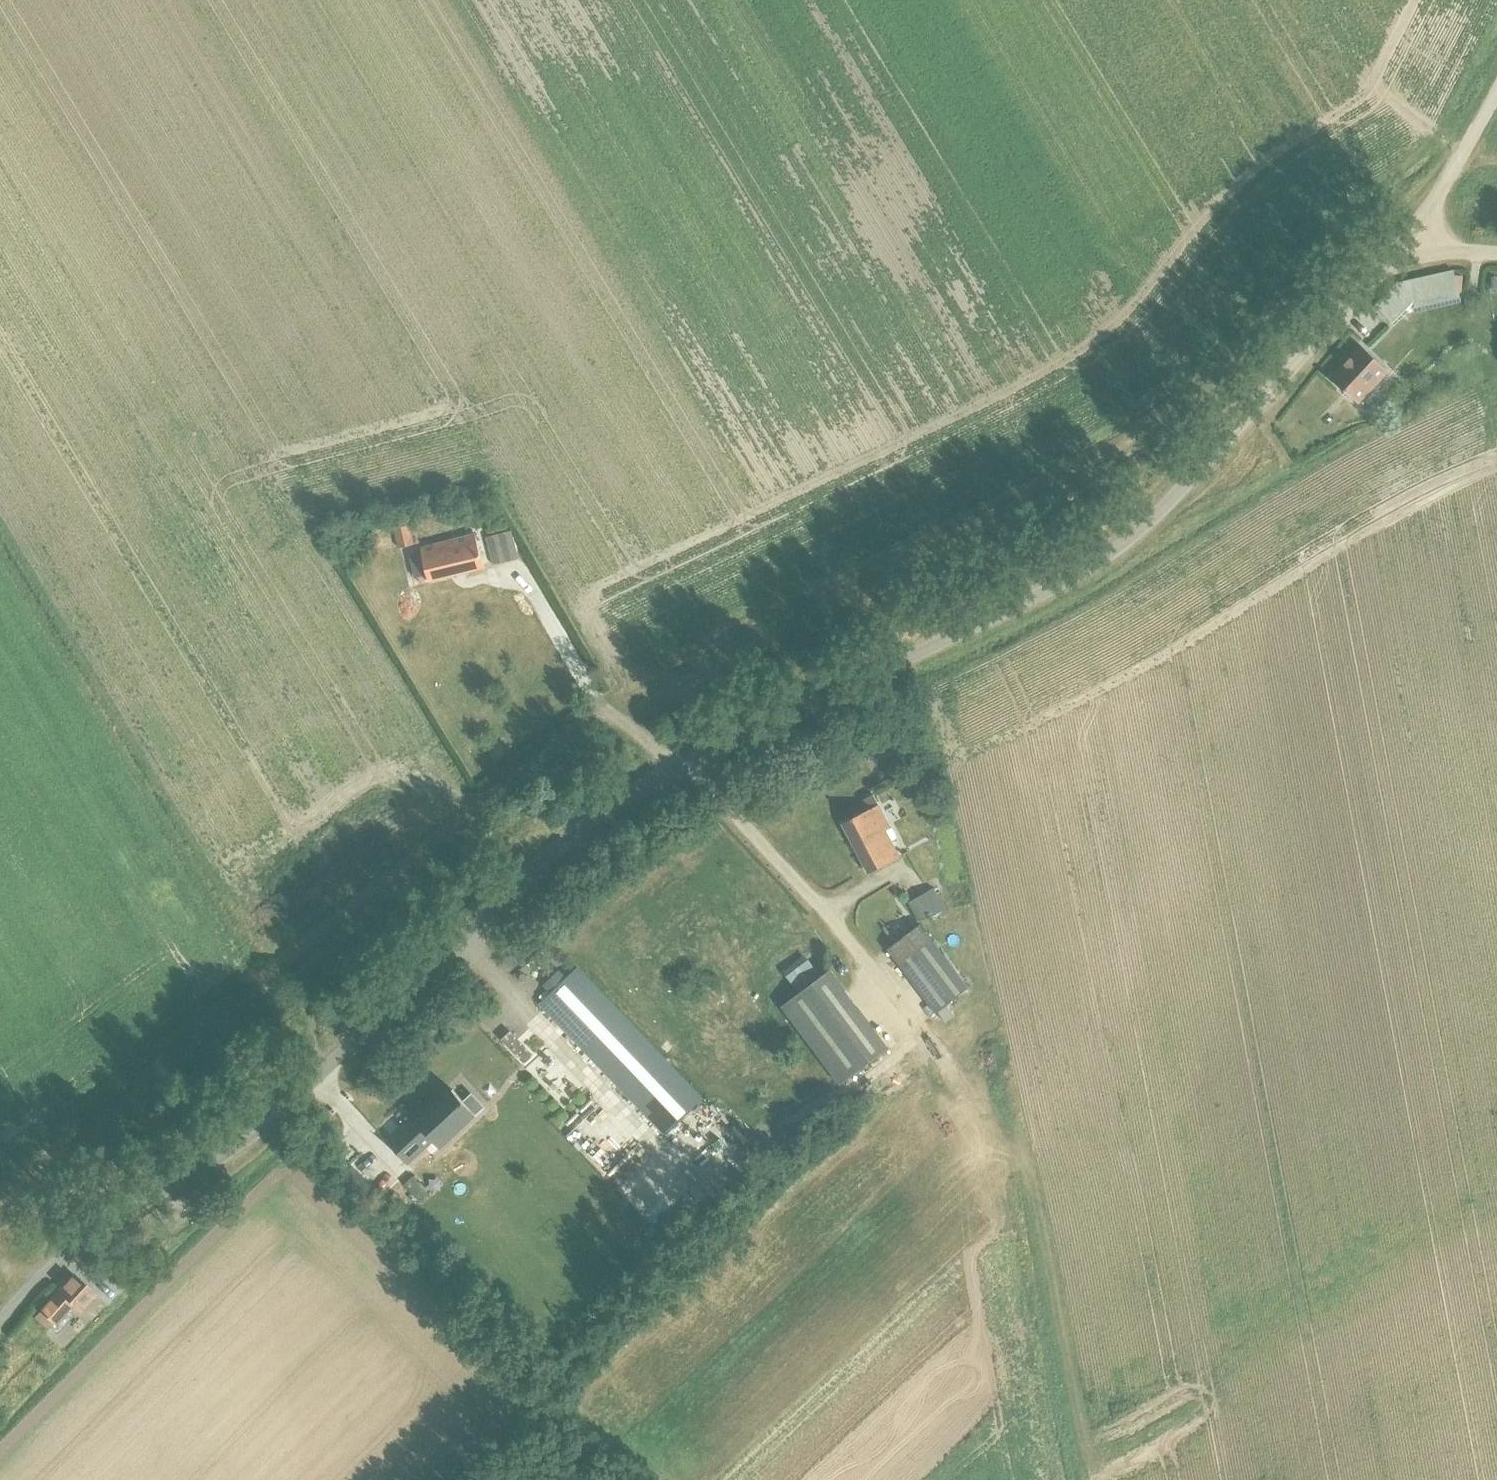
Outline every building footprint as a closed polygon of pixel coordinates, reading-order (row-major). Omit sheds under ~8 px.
[(1388,293),(1375,307),(1391,322),(1413,300),(1416,306),(1460,297),(1453,270),(1420,278),(1396,284),(1388,293)] [(1358,402),(1388,370),(1362,346),(1332,378),(1343,389),(1342,390),(1350,397),(1351,395),(1358,402)] [(394,528),(399,549),(412,546),(407,526),(405,527),(403,520),(399,521),(400,527),(394,528)] [(511,530),(487,536),(495,565),(519,559),(511,530)] [(420,547),(428,581),(482,568),(474,535),(420,547)] [(843,824),(867,871),(898,856),(885,831),(890,828),(874,798),(866,802),(870,809),(843,824)] [(942,886),(916,894),(922,915),(948,907),(942,886)] [(891,946),(903,963),(937,1008),(968,986),(922,924),(891,946)] [(786,968),(799,984),(822,967),(809,950),(786,968)] [(578,967),(540,1004),(666,1135),(704,1099),(578,967)] [(841,1084),(889,1048),(830,970),(782,1006),(841,1084)] [(531,1063),(543,1051),(516,1024),(503,1037),(531,1063)] [(416,1118),(389,1143),(408,1163),(433,1140),(442,1149),(477,1116),(454,1090),(419,1121),(416,1118)] [(408,1181),(416,1197),(430,1190),(422,1174),(408,1181)] [(74,1275),(59,1291),(34,1316),(48,1331),(72,1306),(78,1312),(95,1295),(74,1275)]
